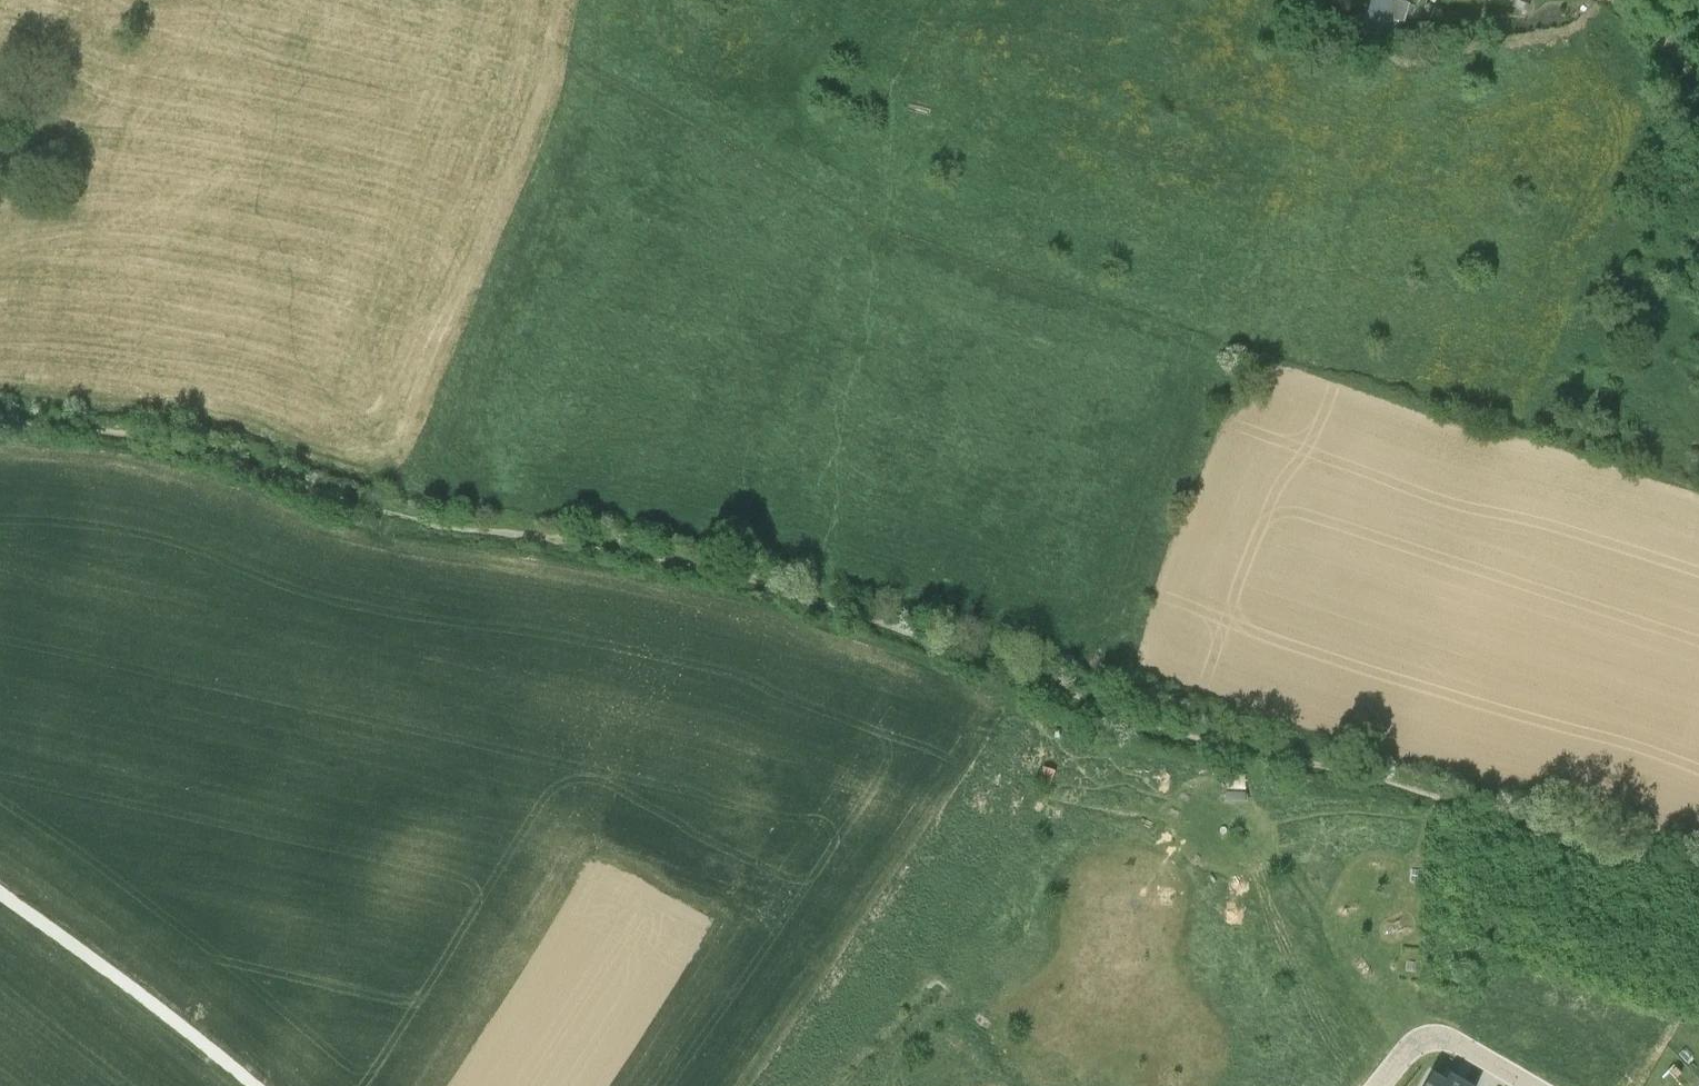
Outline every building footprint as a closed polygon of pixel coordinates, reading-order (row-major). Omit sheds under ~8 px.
[(1363,26),(1400,34),(1409,4),(1397,0),(1371,0),(1363,26)] [(1448,1075),(1443,1082),(1431,1075),(1424,1085),(1467,1085),(1448,1075)]
